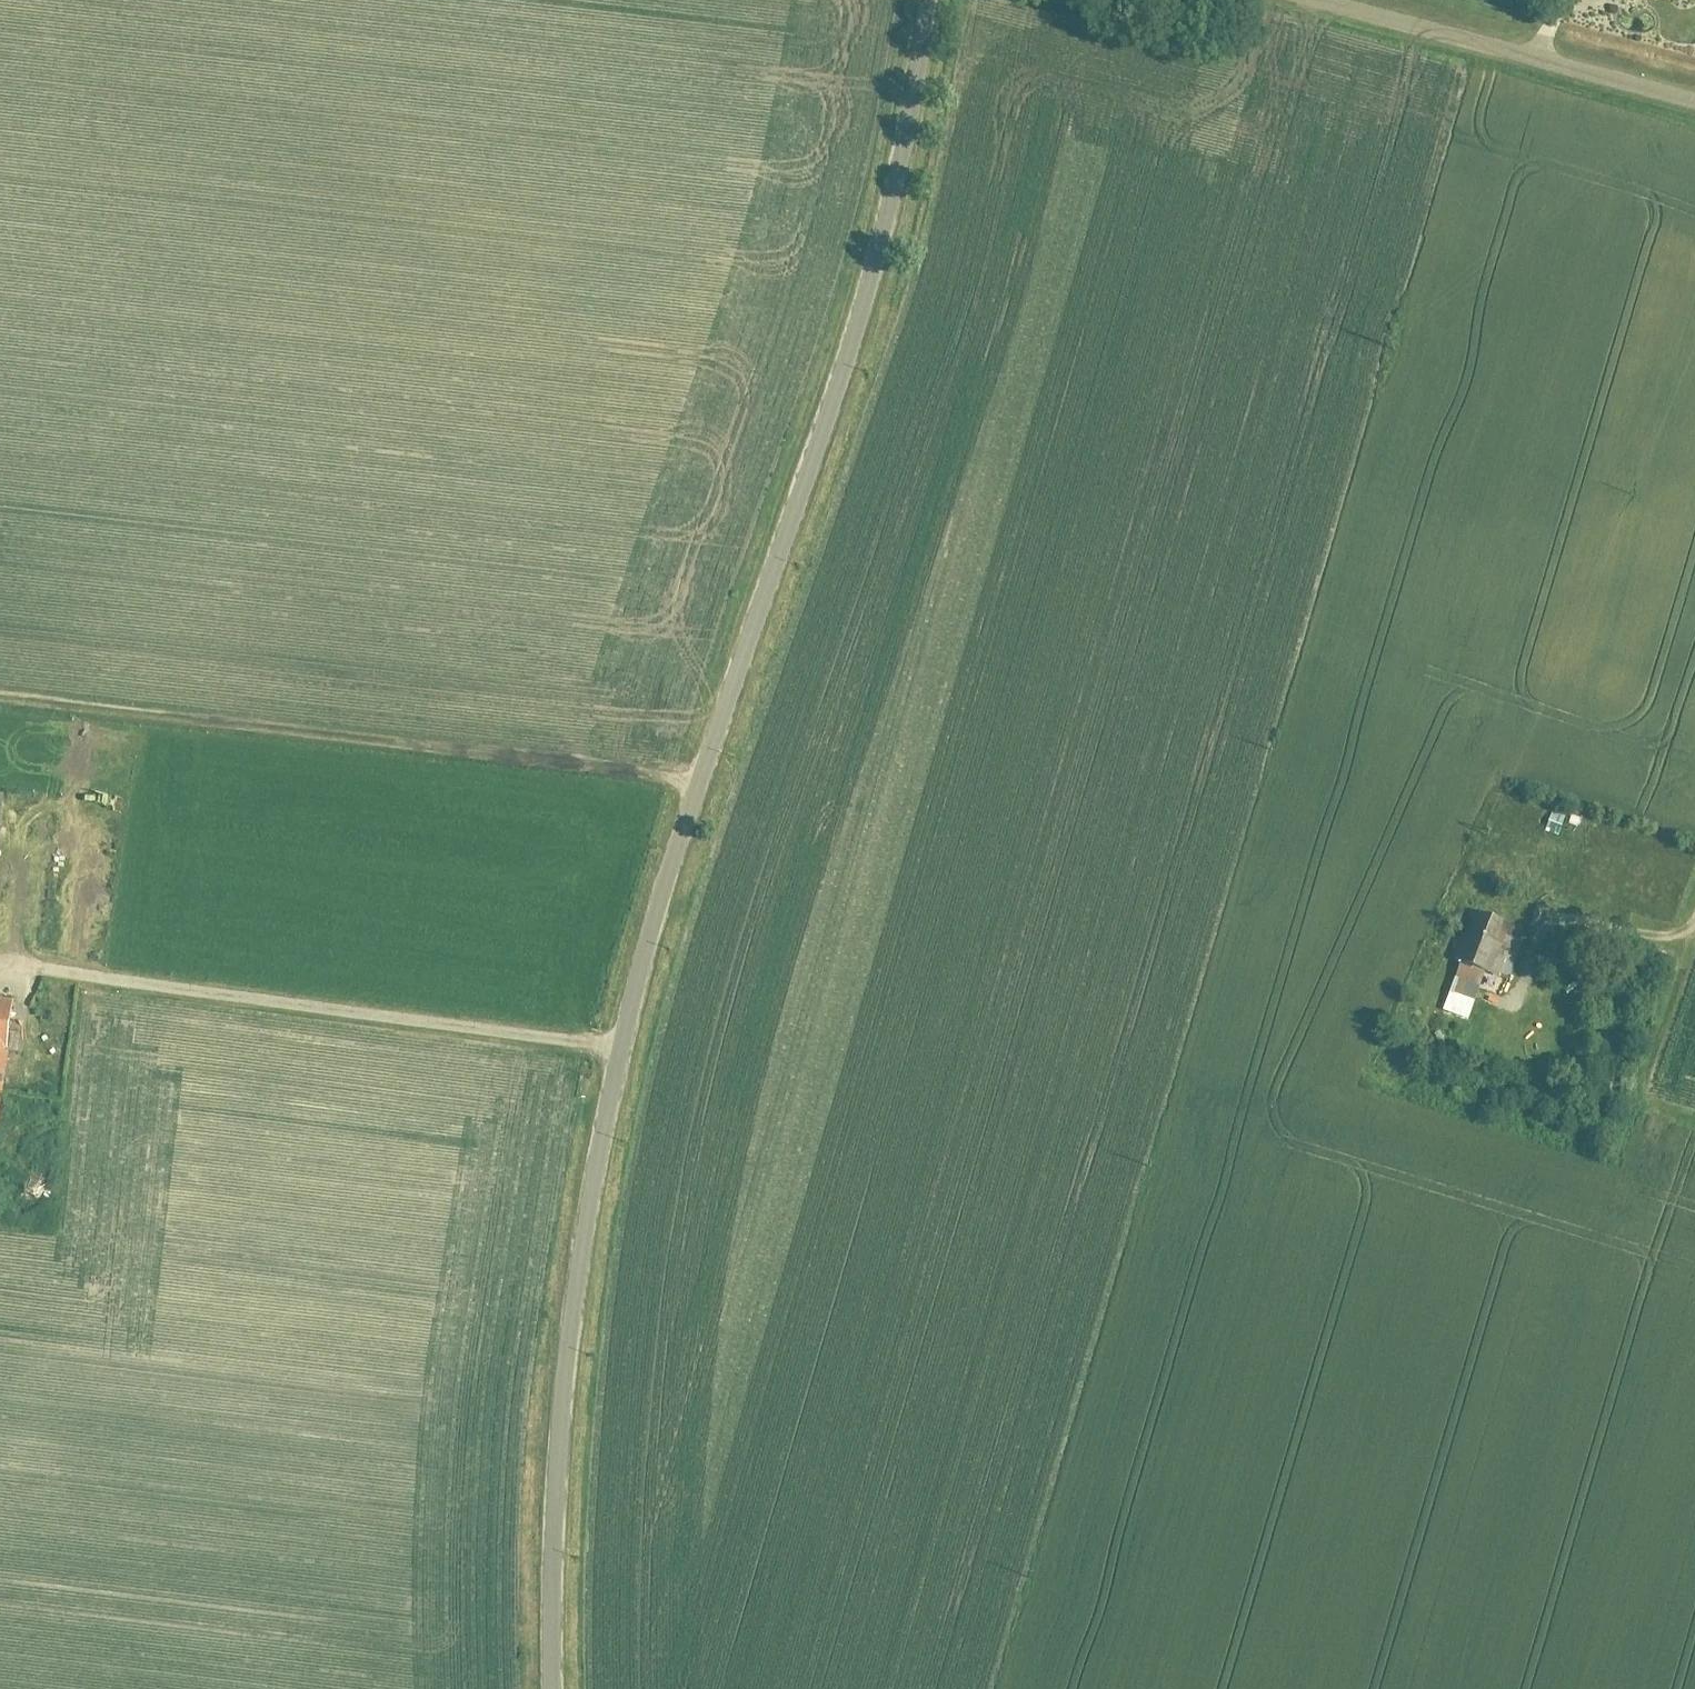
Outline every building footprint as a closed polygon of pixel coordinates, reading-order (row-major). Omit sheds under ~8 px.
[(1525,933),(1466,912),(1446,970),(1506,990),(1525,933)] [(5,1062),(15,1001),(0,999),(0,1061),(5,1062)] [(1454,1001),(1448,1019),(1464,1024),(1470,1006),(1454,1001)]
